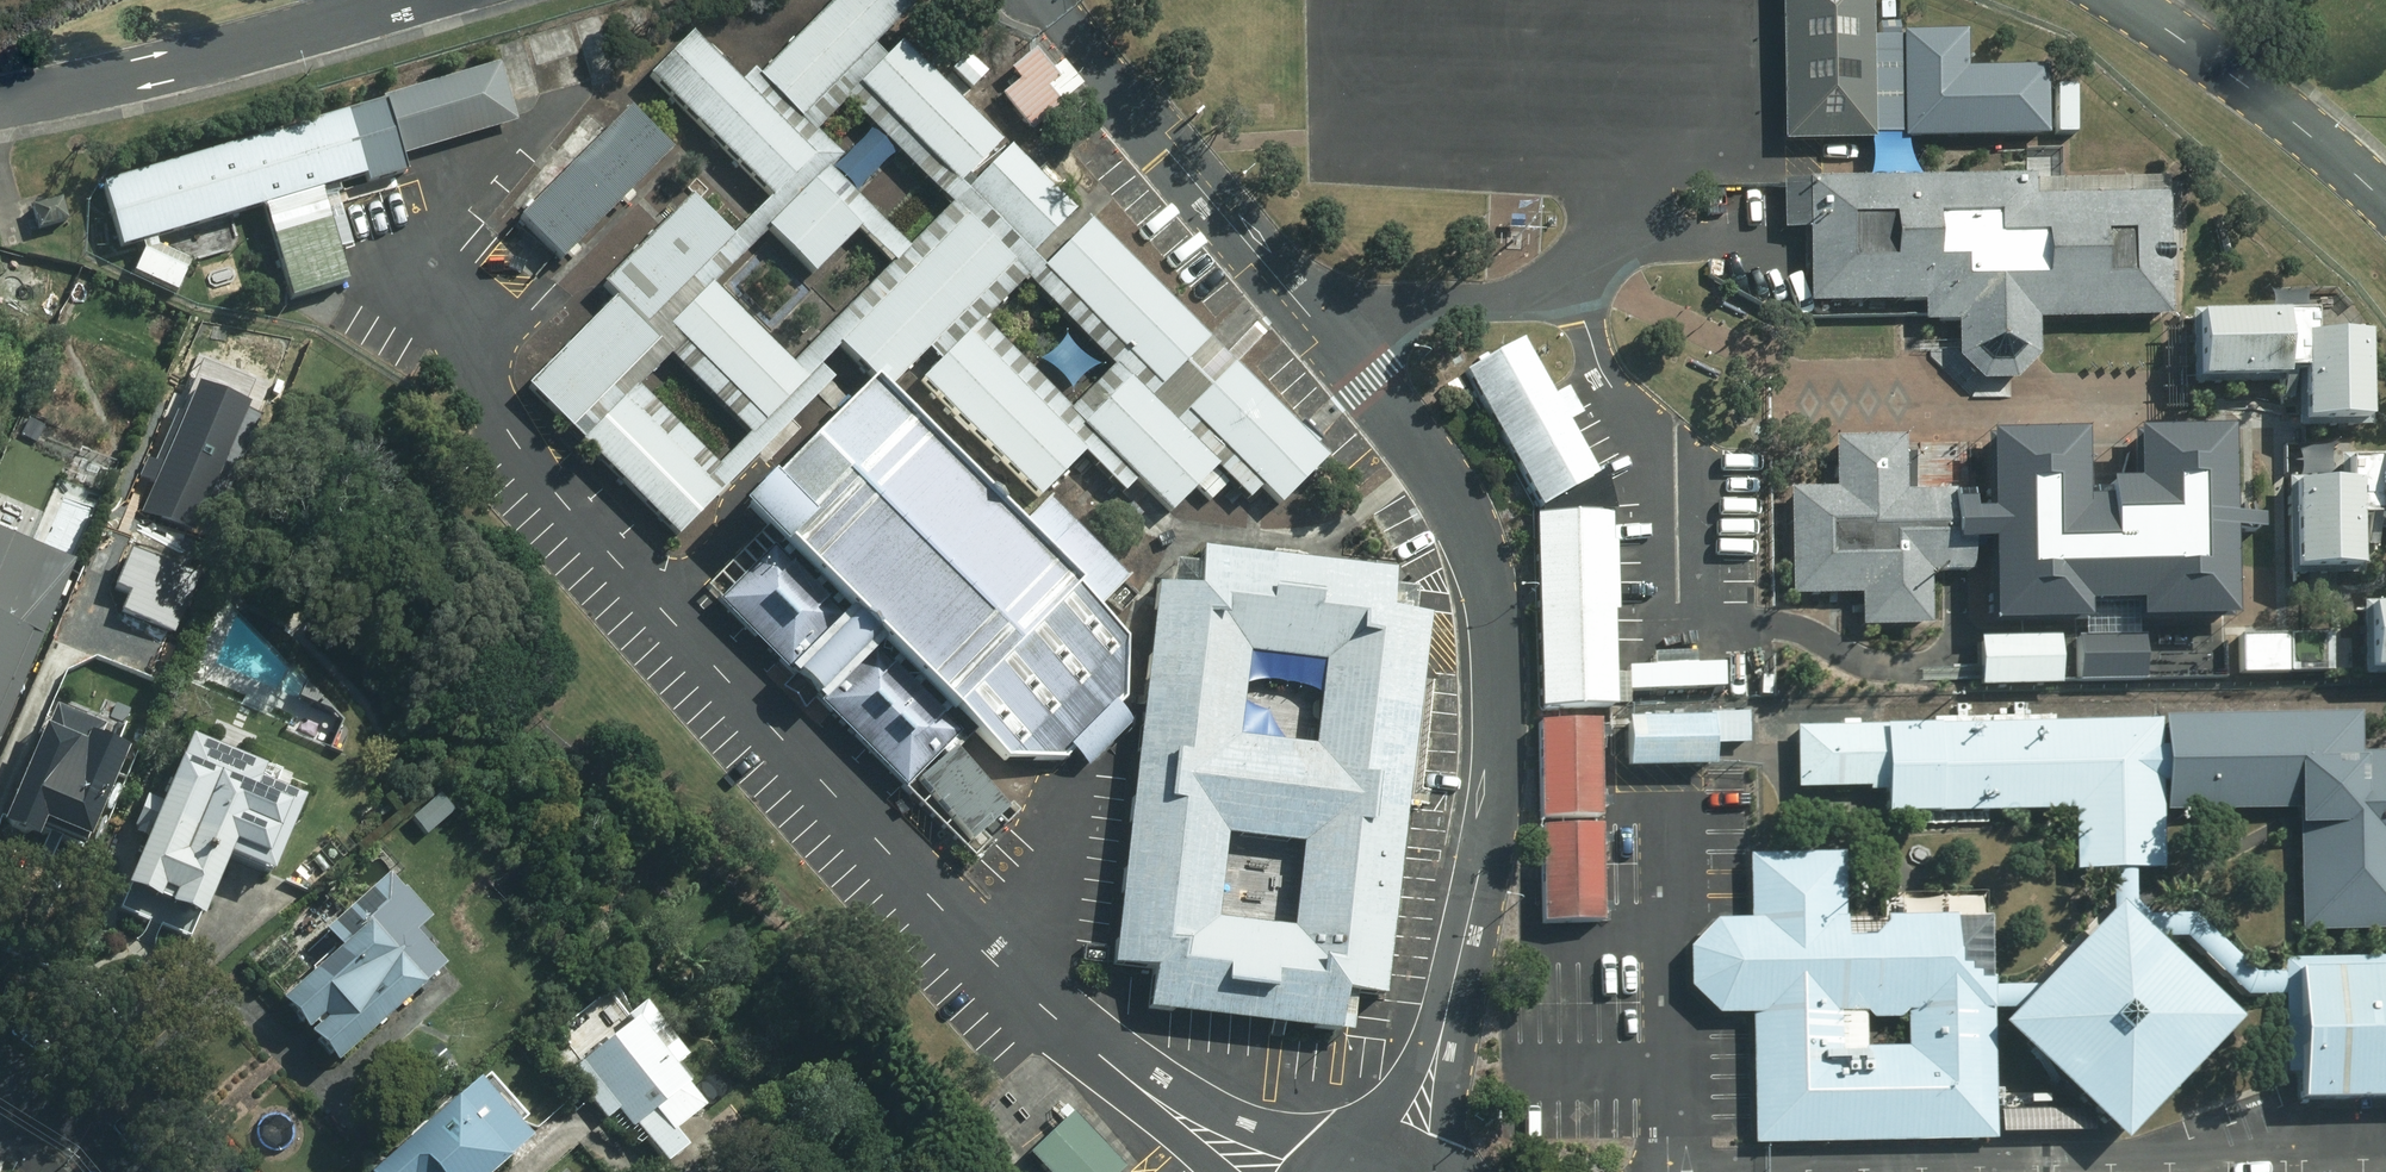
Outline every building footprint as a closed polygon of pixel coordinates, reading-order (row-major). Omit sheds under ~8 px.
[(758,76),(752,70),(741,81),(691,31),(648,75),(772,198),(733,238),(747,251),(768,229),(813,273),(858,228),(890,262),(908,245),(830,170),(843,156),(818,131),(847,100),(945,196),(999,140),(901,43),(886,57),(874,45),(918,0),(833,0),(758,76)] [(1782,137),(2047,142),(2048,62),(1961,60),(1962,24),(1863,22),(1863,0),(1785,0),(1782,137)] [(1020,80),(1002,95),(1032,130),(1063,104),(1061,102),(1083,84),(1063,60),(1052,69),(1035,48),(1010,68),(1020,80)] [(988,71),(967,52),(951,70),(971,89),(988,71)] [(517,118),(498,61),(381,95),(382,101),(101,183),(120,247),(140,241),(143,250),(131,270),(175,291),(189,260),(157,245),(154,237),(262,205),(291,298),(346,280),(337,249),(350,245),(331,185),(364,175),(366,182),(406,170),(401,154),(517,118)] [(671,148),(629,105),(517,218),(560,262),(671,148)] [(1281,505),(1326,457),(1090,220),(1043,268),(1030,254),(1076,208),(1012,142),(965,188),(960,183),(945,197),(964,215),(1248,501),(1262,487),(1281,505)] [(2041,355),(2040,318),(2172,316),(2170,176),(2037,178),(2036,172),(1784,175),(1784,226),(1811,226),(1812,302),(1926,300),(1926,322),(1959,321),(1960,356),(1985,382),(2018,378),(2041,355)] [(746,251),(689,195),(601,282),(616,296),(526,385),(570,429),(580,419),(591,430),(581,441),(675,537),(719,494),(706,481),(720,467),(638,385),(669,355),(747,435),(806,377),(713,284),(746,251)] [(67,199),(36,207),(43,232),(73,224),(67,199)] [(950,205),(792,363),(807,376),(838,345),(884,393),(928,350),(938,361),(919,380),(1038,499),(1084,453),(1124,492),(1138,479),(1171,512),(1215,469),(1113,366),(1072,408),(983,320),(1024,279),(950,205)] [(2318,331),(2317,308),(2194,311),(2197,384),(2300,381),(2302,425),(2374,423),(2372,331),(2318,331)] [(1523,338),(1465,372),(1541,508),(1599,475),(1570,422),(1584,415),(1569,389),(1556,397),(1523,338)] [(834,379),(820,364),(719,464),(723,467),(709,481),(720,492),(834,379)] [(1020,529),(870,381),(773,481),(769,476),(735,508),(774,548),(722,597),(904,788),(952,742),(958,748),(977,730),(1004,759),(1065,758),(1073,751),(1086,765),(1133,722),(1117,706),(1125,698),(1126,640),(1096,609),(1127,579),(1050,500),(1020,529)] [(2139,621),(2238,618),(2235,529),(2265,529),(2264,515),(2235,515),(2233,429),(2138,431),(2140,481),(2110,481),(2111,498),(2088,498),(2087,430),(1989,434),(1992,510),(1976,510),(1975,499),(1957,499),(1956,490),(1907,491),(1905,436),(1836,438),(1838,488),(1791,490),(1794,594),(1863,593),(1864,626),(1933,624),(1932,571),(1975,570),(1974,543),(1992,542),(1995,624),(2085,621),(2086,637),(2077,638),(2078,680),(2146,678),(2145,634),(2139,635),(2139,621)] [(2342,456),(2342,478),(2289,479),(2291,576),(2365,575),(2364,544),(2382,543),(2382,528),(2385,528),(2385,455),(2342,456)] [(1612,512),(1536,513),(1541,708),(1617,706),(1612,512)] [(0,531),(0,738),(74,563),(0,531)] [(1429,616),(1413,614),(1417,590),(1394,586),(1396,570),(1201,547),(1196,586),(1157,584),(1113,965),(1153,970),(1149,1008),(1352,1032),(1357,994),(1385,997),(1429,616)] [(2366,676),(2385,676),(2385,603),(2366,604),(2366,676)] [(2061,683),(2061,634),(1981,636),(1983,685),(2061,683)] [(2293,634),(2242,635),(2242,674),(2293,674),(2293,634)] [(1631,662),(1631,687),(1725,689),(1725,664),(1693,664),(1693,651),(1673,651),(1673,663),(1631,662)] [(48,709),(0,821),(0,827),(34,841),(37,833),(81,852),(123,755),(93,741),(98,730),(48,709)] [(1631,720),(1632,766),(1716,765),(1716,744),(1750,744),(1749,711),(1708,712),(1708,718),(1631,720)] [(1597,713),(1539,713),(1541,812),(1599,811),(1597,713)] [(2364,752),(2362,716),(1797,727),(1799,789),(1889,787),(1889,813),(2075,810),(2076,872),(2113,871),(2114,913),(2042,986),(1996,988),(1996,979),(1983,979),(1983,971),(1972,972),(1972,965),(1960,965),(1958,916),(1888,917),(1874,938),(1846,939),(1844,854),(1763,856),(1752,856),(1753,919),(1722,920),(1690,952),(1691,984),(1724,1016),(1756,1015),(1759,1145),(1766,1145),(1997,1140),(1994,1010),(2023,1009),(2005,1026),(2127,1147),(2241,1020),(2166,946),(2189,944),(2247,1000),(2288,1000),(2288,1072),(2304,1072),(2304,1102),(2385,1099),(2385,956),(2287,957),(2287,972),(2260,973),(2196,915),(2152,914),(2151,869),(2166,870),(2165,812),(2302,811),(2304,931),(2385,930),(2385,752),(2364,752)] [(274,871),(308,780),(191,733),(162,803),(144,796),(130,831),(143,836),(120,891),(132,895),(117,931),(149,945),(156,928),(184,939),(193,919),(198,921),(223,854),(274,871)] [(1005,810),(954,748),(917,780),(969,841),(1005,810)] [(1600,820),(1542,821),(1543,919),(1601,919),(1600,820)] [(334,1065),(441,969),(411,936),(426,923),(384,876),(321,932),(337,950),(278,1003),(334,1065)] [(681,1060),(640,1008),(624,1020),(629,1026),(568,1074),(604,1121),(616,1111),(631,1130),(634,1127),(665,1166),(684,1150),(672,1134),(702,1110),(684,1088),(687,1086),(672,1067),(681,1060)] [(475,1081),(374,1171),(495,1171),(529,1141),(516,1127),(525,1119),(487,1077),(479,1084),(475,1081)] [(1071,1114),(1028,1154),(1045,1171),(1122,1171),(1126,1168),(1071,1114)]
